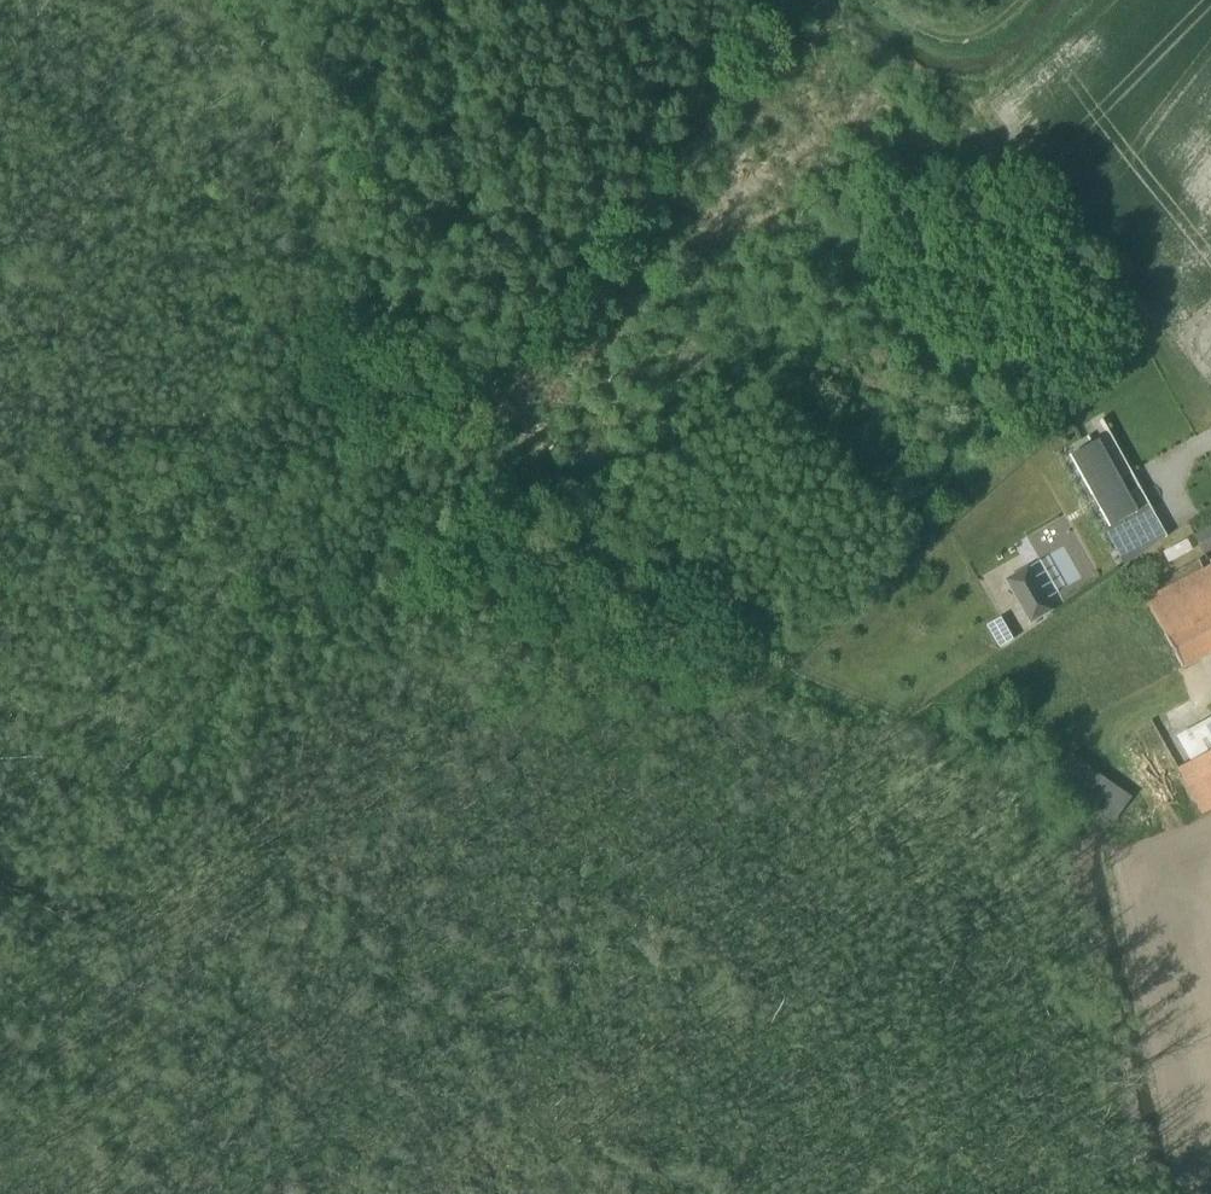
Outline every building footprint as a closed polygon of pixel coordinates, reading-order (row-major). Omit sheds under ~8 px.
[(1121,485),(1116,484),(1115,482),(1130,473),(1130,474),(1132,474),(1102,419),(1100,420),(1108,434),(1092,442),(1089,436),(1088,436),(1093,446),(1074,457),(1111,524),(1119,521),(1138,556),(1165,537),(1165,538),(1167,537),(1139,486),(1137,487),(1138,488),(1123,497),(1121,494),(1124,489),(1121,485)] [(1202,531),(1194,535),(1203,552),(1210,548),(1210,526),(1202,531)] [(1181,668),(1210,652),(1210,564),(1146,599),(1164,633),(1181,668)] [(1053,610),(1028,565),(1005,578),(1030,623),(1053,610)] [(1115,820),(1133,794),(1071,752),(1053,778),(1115,820)]
